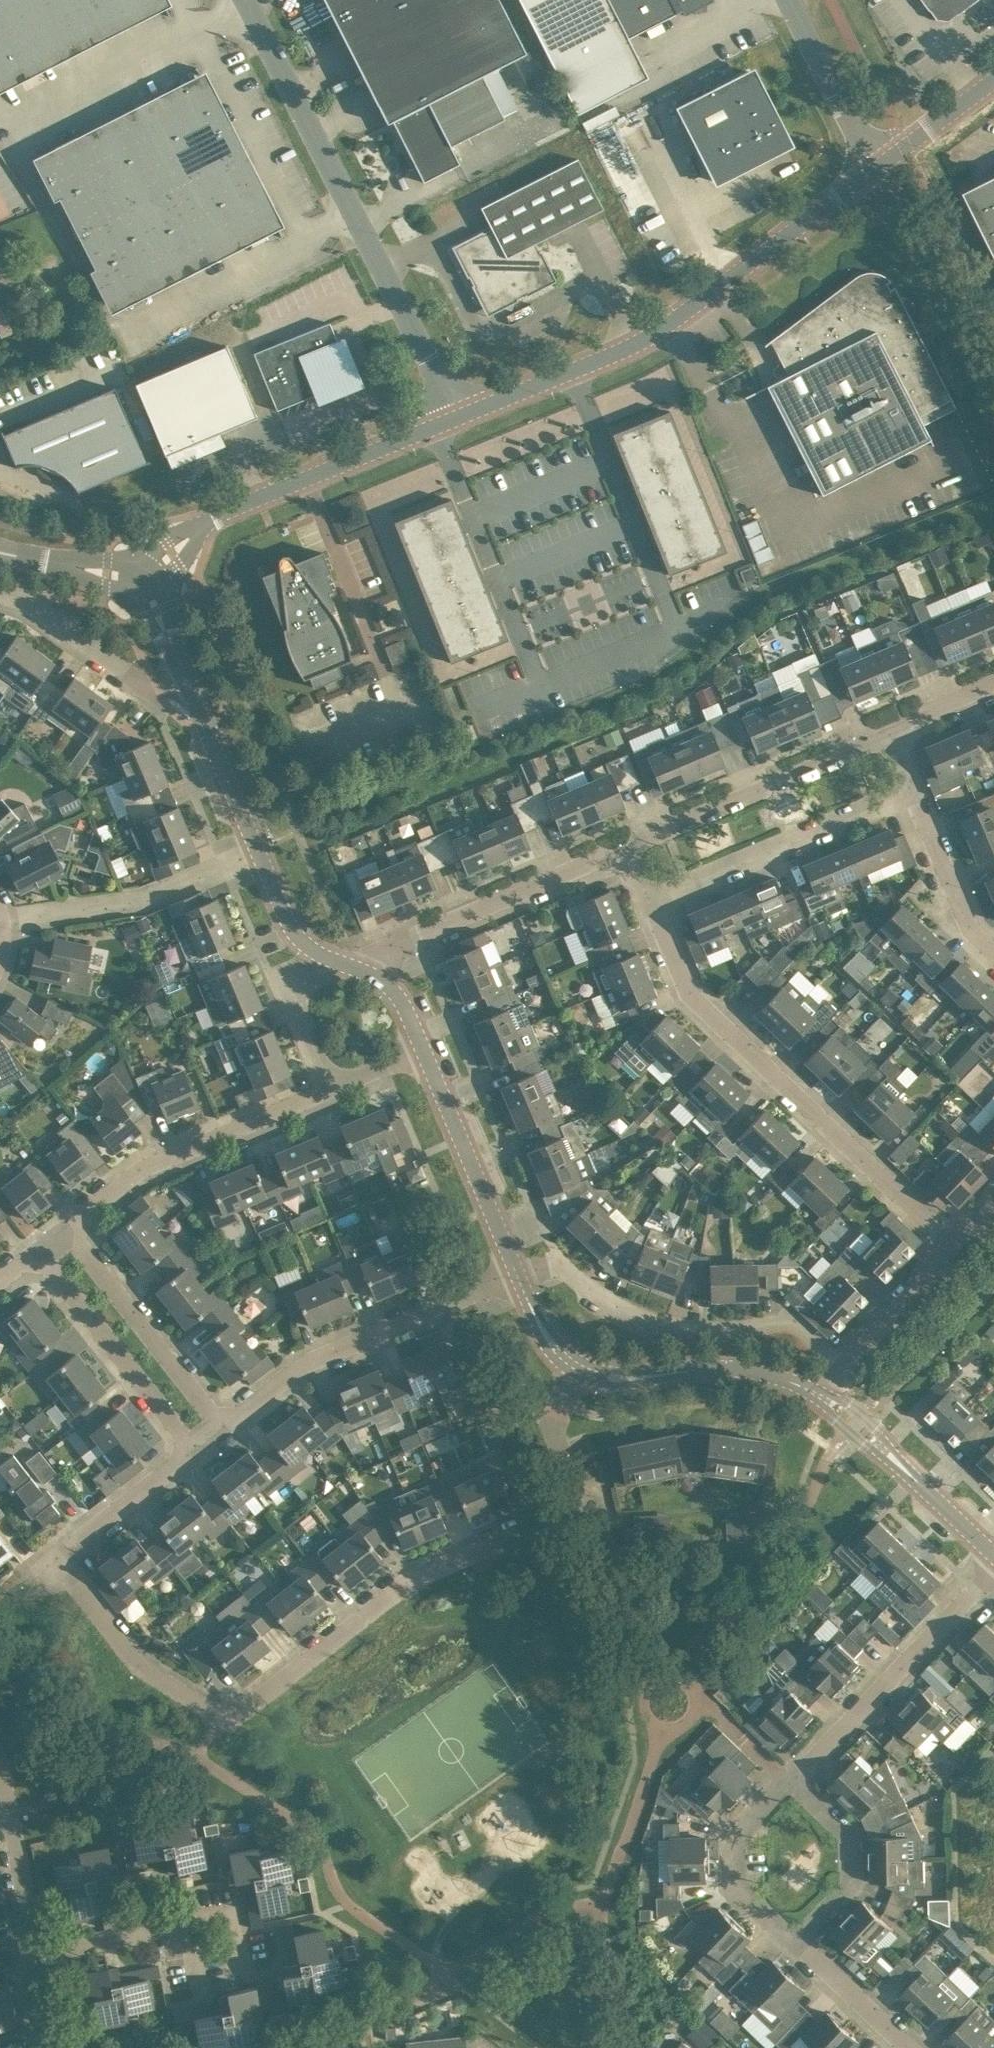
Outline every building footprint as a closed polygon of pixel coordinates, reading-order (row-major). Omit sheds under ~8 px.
[(2,85),(164,2),(163,0),(0,0),(0,81),(2,85)] [(393,121),(497,68),(526,53),(499,0),(329,0),(381,103),(378,105),(387,124),(393,121)] [(577,113),(648,77),(628,38),(682,10),(685,14),(694,10),(696,13),(707,10),(706,3),(713,0),(712,0),(520,0),(577,113)] [(957,14),(976,0),(921,0),(929,10),(932,8),(936,14),(949,16),(955,11),(957,14)] [(459,163),(450,146),(504,118),(503,116),(518,108),(497,68),(393,121),(399,133),(412,167),(408,168),(409,170),(416,166),(424,181),(459,163)] [(676,107),(713,180),(786,143),(749,70),(676,107)] [(114,306),(275,224),(276,223),(247,166),(246,166),(243,159),(249,156),(241,141),(235,144),(232,137),(203,80),(41,162),(114,306)] [(478,299),(482,306),(498,311),(505,307),(511,309),(514,303),(518,300),(517,299),(525,295),(526,296),(531,294),(537,296),(540,289),(558,280),(542,249),(540,250),(536,242),(604,208),(578,157),(481,207),(492,228),(484,232),(483,230),(452,246),(461,264),(458,271),(465,273),(467,277),(469,277),(473,284),(472,285),(474,290),(472,296),(478,299)] [(964,194),(984,232),(981,234),(993,259),(993,179),(964,194)] [(788,375),(768,385),(776,400),(823,493),(856,478),(917,448),(932,440),(928,431),(920,415),(952,399),(894,286),(890,289),(887,283),(890,280),(884,275),(876,272),(865,272),(855,276),(769,341),(788,375)] [(10,331),(0,307),(0,335),(10,331)] [(254,353),(277,410),(357,377),(342,339),(337,341),(329,322),(254,353)] [(221,431),(256,416),(256,417),(257,417),(227,345),(135,383),(163,450),(165,455),(166,455),(171,468),(226,445),(221,431)] [(52,468),(78,493),(79,492),(79,491),(147,462),(115,387),(4,434),(3,433),(2,434),(16,466),(52,468)] [(670,410),(612,433),(669,574),(726,551),(670,410)] [(147,421),(138,425),(147,447),(156,444),(147,421)] [(451,498),(394,521),(451,662),(508,639),(451,498)] [(756,561),(772,556),(758,517),(743,523),(756,561)] [(987,534),(975,539),(978,546),(990,541),(987,534)] [(942,545),(941,545),(928,552),(928,553),(933,563),(947,556),(943,547),(942,545)] [(279,568),(280,583),(268,591),(283,628),(285,639),(286,644),(289,652),(292,659),(295,665),(298,670),(300,675),(304,679),(309,676),(313,687),(324,683),(327,690),(342,684),(339,677),(342,675),(338,665),(350,660),(350,653),(349,648),(347,642),(345,637),(343,631),(340,626),(337,620),(335,617),(331,610),(335,609),(328,592),(332,590),(326,574),(330,572),(323,556),(301,570),(294,562),(291,558),(289,556),(286,555),(284,555),(280,557),(279,559),(278,563),(279,568)] [(751,566),(740,570),(744,583),(756,579),(751,566)] [(893,573),(877,579),(882,591),(898,584),(893,573)] [(966,588),(971,599),(989,643),(993,641),(993,589),(991,590),(985,579),(966,588)] [(847,611),(858,606),(853,593),(852,593),(841,598),(847,611)] [(911,602),(919,621),(929,644),(940,640),(948,660),(969,652),(951,607),(930,616),(922,598),(919,599),(912,602),(911,602)] [(989,643),(971,599),(951,607),(969,652),(989,643)] [(825,604),(814,608),(818,620),(829,616),(825,604)] [(908,626),(918,649),(929,644),(919,621),(908,626)] [(907,654),(918,649),(908,626),(876,639),(895,683),(915,674),(907,654)] [(760,646),(754,633),(738,646),(741,654),(760,646)] [(4,694),(10,684),(35,649),(16,635),(6,649),(0,645),(0,689),(4,694)] [(386,644),(392,663),(407,658),(401,639),(386,644)] [(861,658),(875,691),(895,683),(876,639),(856,647),(861,658)] [(28,711),(33,714),(37,709),(54,684),(44,677),(54,663),(35,649),(10,684),(11,684),(4,694),(3,695),(27,712),(28,711)] [(742,664),(737,652),(728,656),(733,667),(742,664)] [(814,652),(772,671),(797,733),(818,724),(806,696),(817,692),(808,668),(819,663),(814,652)] [(824,661),(834,685),(845,680),(854,700),(875,691),(861,658),(840,667),(836,656),(824,661)] [(808,668),(817,692),(829,687),(819,663),(808,668)] [(778,741),(797,733),(772,671),(771,671),(777,685),(758,693),(778,741)] [(64,730),(71,721),(93,691),(74,677),(64,691),(54,684),(37,709),(33,714),(41,720),(44,720),(46,717),(64,730)] [(695,692),(702,707),(717,700),(711,685),(695,692)] [(109,729),(99,722),(112,704),(93,691),(71,721),(90,735),(84,743),(94,750),(109,729)] [(778,741),(758,693),(726,707),(737,734),(748,730),(757,750),(778,741)] [(727,711),(716,715),(726,739),(737,734),(726,707),(725,707),(727,711)] [(716,715),(705,720),(685,729),(703,773),(724,764),(715,744),(726,739),(716,715)] [(107,768),(118,763),(124,777),(159,762),(149,741),(129,749),(126,741),(124,740),(128,734),(113,723),(109,729),(94,750),(101,766),(107,768)] [(603,735),(608,747),(623,741),(617,729),(603,735)] [(685,729),(665,737),(683,781),(703,773),(685,729)] [(977,762),(984,777),(993,772),(993,765),(987,748),(977,752),(968,730),(947,739),(965,782),(967,782),(961,768),(977,762)] [(12,735),(2,732),(0,738),(0,741),(10,744),(12,735)] [(683,781),(665,737),(633,751),(643,774),(654,770),(663,790),(683,781)] [(965,782),(947,739),(926,748),(933,763),(922,768),(934,796),(965,782)] [(616,758),(626,781),(637,777),(627,753),(616,758)] [(521,761),(528,779),(539,774),(533,757),(521,761)] [(609,774),(589,782),(603,815),(624,806),(615,786),(626,781),(616,758),(604,763),(609,774)] [(71,783),(81,769),(71,762),(61,774),(71,783)] [(124,777),(133,798),(124,802),(129,814),(157,802),(152,791),(168,784),(159,762),(124,777)] [(533,793),(543,817),(554,812),(562,832),(583,824),(569,790),(569,791),(564,778),(544,787),(540,778),(529,783),(533,793)] [(583,824),(603,815),(589,782),(569,790),(583,824)] [(85,810),(78,796),(75,798),(69,787),(53,794),(65,819),(85,810)] [(521,798),(531,821),(543,817),(533,793),(521,798)] [(981,810),(961,819),(969,839),(993,829),(993,793),(977,799),(981,810)] [(0,799),(0,835),(3,834),(7,843),(37,828),(25,803),(12,810),(1,798),(0,799)] [(531,821),(521,798),(511,802),(510,802),(515,813),(494,822),(508,855),(529,846),(520,826),(531,821)] [(186,828),(177,806),(161,813),(157,802),(129,814),(131,819),(134,825),(130,826),(139,849),(143,847),(152,843),(152,842),(186,828)] [(494,822),(477,829),(473,819),(470,820),(488,864),(508,855),(494,822)] [(468,872),(488,864),(470,820),(450,828),(438,833),(448,857),(459,852),(468,872)] [(54,849),(58,847),(66,850),(73,826),(61,822),(11,847),(18,860),(7,865),(21,892),(34,885),(39,887),(66,873),(64,868),(65,862),(60,861),(54,849)] [(152,843),(143,847),(151,867),(157,879),(185,868),(180,857),(196,850),(186,828),(152,842),(152,843)] [(879,866),(900,857),(905,869),(917,864),(912,852),(904,833),(892,838),(888,829),(867,838),(879,866)] [(993,853),(993,829),(969,839),(978,860),(993,853)] [(448,857),(438,833),(427,838),(437,861),(448,857)] [(427,838),(421,840),(416,842),(415,842),(395,850),(414,895),(435,886),(426,866),(437,861),(427,838)] [(879,866),(867,838),(846,847),(858,875),(862,886),(871,883),(866,871),(879,866)] [(333,859),(343,855),(338,843),(328,847),(333,859)] [(825,856),(846,907),(847,907),(837,884),(858,875),(846,847),(825,856)] [(391,866),(380,871),(394,904),(414,895),(395,850),(394,850),(394,848),(385,852),(391,866)] [(799,888),(804,898),(810,912),(825,905),(829,915),(846,907),(825,856),(803,865),(811,883),(799,888)] [(394,904),(380,871),(360,879),(355,868),(344,873),(354,897),(365,892),(373,912),(394,904)] [(774,877),(752,886),(764,915),(771,930),(804,917),(797,901),(793,891),(781,895),(774,877)] [(756,930),(751,920),(764,915),(752,886),(731,895),(743,923),(747,934),(756,930)] [(576,928),(577,929),(619,911),(611,890),(590,899),(585,888),(562,897),(566,906),(566,913),(571,926),(576,928)] [(179,940),(225,920),(216,898),(200,905),(196,893),(168,905),(176,926),(174,927),(179,940)] [(743,923),(731,895),(710,904),(722,932),(743,923)] [(891,906),(881,898),(872,907),(882,916),(891,906)] [(695,962),(708,957),(707,954),(727,945),(722,932),(710,904),(689,913),(696,931),(685,936),(695,962)] [(885,956),(918,921),(901,905),(868,940),(885,956)] [(619,911),(577,929),(584,950),(589,961),(612,951),(607,940),(628,931),(619,911)] [(864,919),(864,920),(872,927),(880,918),(873,911),(864,919)] [(191,960),(195,971),(223,959),(219,948),(234,941),(225,920),(179,940),(188,959),(191,960)] [(813,924),(820,940),(830,935),(824,920),(813,924)] [(885,956),(901,972),(935,937),(918,921),(885,956)] [(140,937),(135,923),(122,928),(127,942),(140,937)] [(541,928),(529,934),(534,946),(546,941),(541,928)] [(446,959),(456,981),(502,961),(503,960),(494,939),(489,942),(484,931),(460,941),(465,951),(446,959)] [(820,940),(817,937),(810,945),(818,951),(824,944),(820,940)] [(952,953),(935,937),(901,972),(902,972),(914,959),(924,968),(914,978),(930,993),(947,975),(938,967),(952,953)] [(90,974),(86,973),(91,945),(55,938),(52,951),(36,948),(30,976),(50,980),(65,983),(87,988),(90,974)] [(593,972),(601,993),(646,974),(637,953),(616,962),(612,951),(589,961),(594,972),(593,972)] [(842,966),(859,983),(866,976),(865,976),(871,970),(863,962),(864,960),(856,952),(842,966)] [(762,955),(745,972),(754,981),(771,963),(762,955)] [(165,981),(174,976),(165,958),(155,964),(165,981)] [(209,978),(218,999),(206,1004),(207,1005),(253,985),(244,963),(228,970),(223,959),(195,971),(200,982),(209,978)] [(507,985),(511,983),(502,961),(456,981),(465,1002),(483,995),(487,1005),(511,995),(507,985)] [(961,961),(960,962),(947,975),(930,993),(931,994),(940,984),(957,999),(978,977),(961,961)] [(754,981),(762,990),(780,972),(771,963),(754,981)] [(755,1014),(772,1030),(805,996),(780,972),(762,990),(771,998),(755,1014)] [(646,974),(601,993),(606,1003),(607,1002),(616,1024),(639,1014),(634,1003),(655,994),(646,974)] [(875,984),(866,976),(859,983),(868,991),(875,984)] [(993,993),(978,977),(957,999),(973,1015),(993,993)] [(213,1040),(214,1041),(251,1025),(246,1014),(262,1007),(253,985),(207,1005),(214,1023),(218,1025),(223,1036),(213,1040)] [(855,1009),(867,997),(859,990),(848,1001),(855,1009)] [(812,1037),(831,1017),(837,1010),(825,997),(819,1003),(808,992),(805,996),(772,1030),(788,1045),(804,1029),(812,1037)] [(988,1029),(971,1046),(982,1058),(993,1045),(993,993),(973,1015),(988,1029)] [(474,1023),(483,1045),(516,1031),(507,1009),(516,1006),(511,995),(487,1005),(492,1015),(474,1023)] [(32,1009),(16,996),(13,1000),(9,1001),(2,1010),(2,1014),(0,1017),(0,1019),(13,1029),(12,1031),(27,1044),(38,1031),(49,1040),(58,1029),(55,1027),(59,1021),(67,1025),(74,1010),(48,998),(41,1013),(43,1014),(42,1016),(32,1009)] [(165,997),(146,1004),(152,1019),(160,1016),(164,1024),(174,1020),(165,997)] [(904,998),(897,1005),(903,1011),(910,1003),(904,998)] [(657,1057),(682,1030),(666,1014),(650,1031),(642,1023),(625,1040),(650,1064),(657,1057)] [(901,1022),(910,1031),(916,1024),(907,1016),(901,1022)] [(856,1040),(831,1017),(812,1037),(820,1045),(805,1061),(821,1077),(856,1041),(856,1040)] [(510,1058),(515,1069),(550,1054),(545,1043),(541,1045),(532,1024),(516,1031),(483,1045),(492,1066),(510,1058)] [(925,1032),(916,1024),(910,1031),(919,1039),(925,1032)] [(233,1059),(237,1069),(281,1051),(271,1029),(256,1036),(251,1025),(214,1041),(223,1063),(233,1059)] [(674,1088),(691,1070),(683,1062),(699,1046),(682,1030),(657,1057),(672,1072),(666,1080),(674,1088)] [(932,1056),(939,1049),(929,1038),(922,1046),(932,1056)] [(879,1066),(870,1058),(854,1043),(856,1041),(821,1077),(838,1093),(853,1076),(861,1084),(879,1066)] [(892,1052),(896,1056),(903,1049),(899,1045),(892,1052)] [(281,1051),(237,1069),(246,1066),(255,1086),(235,1095),(240,1107),(275,1092),(270,1081),(290,1073),(281,1051)] [(29,1071),(15,1054),(0,1062),(0,1087),(29,1071)] [(543,1070),(539,1060),(550,1055),(550,1054),(515,1069),(519,1079),(501,1087),(510,1109),(543,1095),(534,1073),(543,1070)] [(854,1109),(871,1124),(897,1097),(906,1087),(896,1077),(902,1071),(887,1057),(879,1066),(861,1084),(870,1092),(854,1109)] [(133,1097),(133,1098),(138,1094),(122,1058),(109,1067),(112,1071),(93,1086),(103,1100),(103,1106),(104,1108),(91,1119),(103,1134),(116,1150),(140,1130),(134,1123),(121,1106),(133,1097)] [(706,1105),(706,1104),(732,1077),(715,1062),(700,1078),(691,1070),(674,1088),(679,1093),(675,1098),(695,1116),(695,1117),(706,1105)] [(159,1099),(160,1101),(167,1119),(198,1106),(182,1070),(168,1076),(163,1065),(135,1077),(147,1105),(159,1099)] [(958,1080),(967,1071),(961,1066),(953,1066),(949,1070),(958,1080)] [(615,1077),(605,1087),(615,1096),(624,1087),(615,1077)] [(732,1077),(706,1104),(706,1105),(695,1117),(711,1132),(715,1127),(724,1135),(741,1117),(732,1109),(748,1093),(732,1077)] [(543,1095),(510,1109),(519,1130),(537,1123),(542,1133),(566,1123),(566,1122),(557,1102),(548,1106),(543,1095)] [(897,1097),(871,1124),(887,1140),(903,1123),(911,1132),(928,1114),(919,1105),(913,1112),(897,1097)] [(649,1111),(641,1104),(631,1114),(639,1122),(649,1111)] [(383,1107),(362,1116),(376,1149),(386,1145),(390,1154),(413,1145),(402,1120),(391,1125),(383,1107)] [(745,1162),(755,1152),(781,1124),(765,1109),(749,1125),(741,1117),(724,1135),(715,1144),(729,1158),(735,1152),(745,1162)] [(72,1118),(66,1111),(59,1116),(64,1124),(72,1118)] [(959,1132),(967,1124),(958,1115),(950,1123),(959,1132)] [(337,1149),(347,1173),(369,1163),(365,1153),(376,1149),(362,1116),(340,1125),(348,1144),(337,1149)] [(978,1132),(993,1147),(993,1118),(993,1116),(978,1132)] [(93,1144),(81,1128),(73,1119),(57,1131),(65,1141),(48,1155),(72,1185),(93,1168),(82,1153),(93,1144)] [(537,1173),(585,1153),(583,1149),(585,1149),(575,1124),(573,1124),(571,1119),(566,1122),(566,1123),(542,1133),(546,1143),(528,1151),(537,1173)] [(634,1119),(619,1135),(621,1137),(643,1128),(634,1119)] [(966,1138),(975,1129),(968,1122),(966,1124),(959,1132),(966,1138)] [(765,1174),(773,1182),(790,1165),(782,1157),(798,1140),(781,1124),(755,1152),(771,1167),(765,1174)] [(671,1139),(659,1128),(653,1134),(664,1146),(671,1139)] [(957,1148),(966,1138),(959,1132),(950,1141),(957,1148)] [(643,1137),(644,1143),(646,1146),(654,1140),(648,1133),(643,1137)] [(347,1173),(337,1149),(326,1154),(317,1135),(296,1144),(310,1177),(320,1173),(324,1182),(347,1173)] [(310,1177),(296,1144),(274,1153),(283,1172),(271,1177),(281,1200),(304,1191),(300,1181),(310,1177)] [(908,1155),(898,1145),(889,1154),(900,1164),(908,1155)] [(603,1146),(590,1150),(595,1166),(608,1163),(603,1146)] [(596,1171),(587,1151),(585,1153),(537,1173),(546,1194),(564,1187),(570,1200),(592,1185),(589,1179),(594,1177),(596,1171)] [(971,1190),(986,1175),(960,1151),(946,1166),(971,1190)] [(695,1160),(687,1152),(679,1160),(687,1168),(695,1160)] [(669,1153),(652,1171),(668,1186),(680,1164),(669,1153)] [(39,1188),(50,1179),(34,1159),(33,1159),(29,1154),(25,1156),(30,1162),(22,1168),(24,1171),(3,1187),(28,1219),(49,1202),(39,1188)] [(789,1184),(805,1199),(831,1172),(814,1156),(799,1173),(790,1165),(773,1182),(782,1191),(789,1184)] [(413,1160),(416,1167),(421,1178),(426,1176),(418,1158),(413,1160)] [(230,1172),(244,1205),(255,1200),(259,1210),(281,1200),(271,1177),(260,1182),(252,1162),(230,1172)] [(934,1202),(943,1193),(956,1206),(971,1190),(946,1166),(937,1174),(932,1169),(924,1169),(916,1176),(914,1174),(909,1174),(907,1176),(912,1180),(912,1181),(934,1202)] [(244,1205),(230,1172),(209,1181),(215,1195),(203,1200),(216,1228),(238,1219),(234,1209),(244,1205)] [(847,1187),(831,1172),(805,1199),(821,1214),(814,1221),(823,1230),(840,1212),(832,1204),(847,1187)] [(594,1187),(592,1185),(570,1200),(580,1210),(566,1225),(583,1241),(609,1215),(622,1201),(609,1188),(594,1187)] [(340,1199),(344,1208),(358,1203),(353,1193),(340,1199)] [(113,1233),(128,1252),(156,1230),(149,1221),(157,1214),(142,1195),(121,1212),(129,1221),(113,1233)] [(389,1210),(384,1197),(371,1203),(376,1215),(389,1210)] [(730,1201),(712,1201),(713,1213),(730,1212),(730,1201)] [(766,1215),(760,1204),(749,1209),(755,1220),(766,1215)] [(890,1210),(879,1222),(885,1228),(873,1241),(899,1265),(914,1250),(898,1235),(907,1225),(890,1210)] [(294,1229),(305,1224),(301,1214),(290,1219),(294,1229)] [(625,1253),(639,1231),(632,1224),(625,1231),(609,1215),(583,1241),(600,1257),(614,1243),(625,1253)] [(273,1224),(280,1239),(290,1234),(284,1220),(273,1224)] [(631,1277),(653,1286),(671,1237),(650,1229),(648,1234),(639,1231),(625,1253),(638,1258),(631,1277)] [(166,1267),(186,1251),(182,1246),(171,1232),(163,1238),(156,1230),(128,1252),(142,1270),(159,1257),(166,1267)] [(410,1261),(421,1256),(411,1231),(388,1241),(392,1251),(382,1255),(397,1288),(418,1279),(410,1261)] [(691,1251),(693,1245),(671,1237),(653,1286),(675,1294),(682,1275),(695,1281),(700,1255),(691,1251)] [(182,1246),(186,1251),(193,1246),(188,1241),(182,1246)] [(899,1265),(873,1241),(860,1255),(849,1245),(839,1255),(858,1272),(866,1263),(885,1281),(899,1265)] [(797,1258),(801,1262),(809,1253),(805,1249),(797,1258)] [(375,1297),(397,1288),(382,1255),(372,1259),(368,1250),(345,1259),(355,1283),(366,1278),(375,1297)] [(157,1289),(172,1308),(200,1285),(193,1277),(201,1270),(186,1251),(166,1267),(174,1276),(157,1289)] [(710,1300),(734,1300),(733,1264),(710,1264),(710,1255),(700,1255),(695,1281),(710,1280),(710,1300)] [(839,1255),(816,1280),(852,1314),(867,1299),(849,1281),(858,1272),(839,1255)] [(317,1283),(331,1316),(352,1307),(344,1287),(355,1283),(345,1259),(323,1269),(327,1278),(317,1283)] [(733,1264),(734,1300),(758,1299),(757,1275),(766,1275),(766,1288),(778,1288),(777,1262),(733,1264)] [(309,1325),(331,1316),(317,1283),(306,1287),(302,1278),(280,1287),(292,1316),(303,1311),(309,1325)] [(793,1304),(811,1322),(820,1313),(838,1330),(852,1314),(816,1280),(803,1293),(794,1284),(783,1296),(789,1301),(793,1304)] [(203,1313),(210,1323),(230,1307),(215,1288),(207,1294),(200,1285),(172,1308),(186,1326),(203,1313)] [(3,1336),(11,1329),(18,1338),(46,1316),(32,1298),(16,1310),(8,1300),(0,1307),(0,1333),(3,1336)] [(201,1345),(216,1364),(244,1341),(237,1333),(245,1326),(230,1307),(210,1323),(218,1332),(201,1345)] [(46,1316),(18,1338),(25,1347),(16,1353),(32,1373),(52,1357),(44,1347),(60,1334),(46,1316)] [(251,1350),(244,1341),(216,1364),(230,1382),(246,1370),(253,1380),(274,1363),(259,1344),(251,1350)] [(474,1380),(463,1355),(452,1360),(444,1342),(423,1351),(437,1384),(447,1380),(451,1389),(469,1382),(474,1380)] [(401,1360),(407,1374),(409,1379),(398,1384),(408,1407),(413,1419),(418,1417),(413,1405),(430,1398),(426,1388),(437,1384),(423,1351),(401,1360)] [(52,1357),(32,1373),(47,1392),(55,1385),(62,1394),(90,1372),(76,1354),(59,1367),(52,1357)] [(959,1360),(952,1368),(959,1376),(964,1371),(964,1365),(964,1364),(959,1360)] [(966,1404),(964,1402),(972,1394),(958,1379),(959,1376),(951,1368),(933,1387),(943,1397),(926,1415),(941,1430),(966,1404)] [(408,1407),(398,1384),(387,1389),(379,1369),(357,1378),(371,1412),(381,1407),(385,1417),(408,1407)] [(90,1372),(62,1394),(69,1403),(60,1409),(76,1429),(96,1413),(88,1403),(104,1390),(90,1372)] [(371,1412),(357,1378),(335,1388),(344,1407),(329,1413),(343,1435),(365,1426),(361,1417),(371,1412)] [(474,1380),(469,1382),(473,1391),(477,1389),(474,1380)] [(984,1437),(993,1427),(993,1426),(992,1429),(966,1404),(941,1430),(957,1445),(966,1435),(977,1444),(984,1437)] [(343,1435),(329,1413),(317,1423),(304,1406),(286,1420),(308,1449),(317,1442),(323,1450),(343,1435)] [(103,1422),(96,1413),(76,1429),(91,1448),(99,1441),(106,1450),(134,1428),(120,1410),(103,1422)] [(13,1433),(22,1425),(14,1415),(8,1419),(8,1428),(13,1433)] [(484,1436),(495,1431),(490,1419),(478,1424),(484,1436)] [(308,1449),(286,1420),(267,1435),(280,1451),(271,1459),(286,1479),(306,1464),(300,1456),(308,1449)] [(422,1441),(433,1436),(428,1424),(417,1429),(422,1441)] [(984,1437),(993,1446),(979,1460),(993,1474),(993,1427),(984,1437)] [(133,1459),(137,1456),(148,1446),(134,1428),(106,1450),(94,1459),(103,1470),(105,1467),(120,1485),(141,1468),(133,1459)] [(646,1440),(654,1477),(693,1469),(692,1430),(646,1440)] [(692,1430),(693,1469),(732,1475),(738,1437),(692,1430)] [(31,1435),(11,1447),(19,1460),(39,1448),(31,1435)] [(732,1475),(772,1481),(777,1442),(738,1437),(732,1475)] [(436,1439),(425,1443),(429,1455),(441,1450),(436,1439)] [(615,1486),(654,1477),(646,1440),(607,1448),(615,1486)] [(248,1450),(230,1464),(252,1493),(261,1486),(268,1494),(286,1479),(271,1459),(261,1466),(248,1450)] [(39,1451),(26,1461),(44,1484),(57,1473),(39,1451)] [(476,1476),(490,1509),(512,1500),(504,1482),(515,1477),(505,1452),(482,1462),(486,1472),(476,1476)] [(31,1476),(14,1454),(0,1464),(0,1470),(11,1485),(8,1488),(12,1493),(16,1490),(27,1503),(23,1507),(29,1514),(32,1518),(36,1515),(44,1524),(59,1512),(51,1502),(56,1499),(53,1496),(47,1488),(42,1491),(31,1476)] [(215,1503),(231,1523),(250,1508),(244,1500),(252,1493),(230,1464),(211,1479),(224,1495),(215,1503)] [(468,1518),(490,1509),(476,1476),(466,1480),(462,1471),(439,1480),(449,1504),(460,1499),(468,1518)] [(75,1475),(69,1479),(74,1485),(79,1480),(75,1475)] [(410,1504),(424,1537),(446,1528),(437,1508),(449,1504),(439,1480),(416,1490),(420,1499),(410,1504)] [(231,1523),(215,1503),(205,1510),(192,1494),(174,1508),(196,1537),(205,1530),(212,1538),(231,1523)] [(402,1546),(424,1537),(410,1504),(400,1508),(396,1499),(368,1510),(381,1532),(394,1527),(402,1546)] [(159,1547),(175,1567),(194,1552),(188,1544),(196,1537),(174,1508),(155,1523),(168,1539),(159,1547)] [(381,1532),(368,1510),(344,1529),(350,1537),(342,1544),(364,1572),(382,1558),(369,1541),(381,1532)] [(836,1549),(861,1572),(896,1536),(880,1520),(870,1530),(862,1522),(836,1549)] [(762,1525),(726,1526),(726,1541),(762,1540),(762,1525)] [(669,1528),(634,1529),(635,1544),(670,1543),(669,1528)] [(2,1536),(0,1534),(0,1563),(14,1552),(2,1536)] [(323,1578),(332,1571),(345,1587),(364,1572),(342,1544),(341,1544),(335,1536),(307,1558),(323,1578)] [(896,1536),(861,1572),(861,1573),(863,1571),(878,1586),(890,1573),(911,1551),(896,1536)] [(175,1567),(159,1547),(149,1555),(136,1538),(118,1552),(140,1581),(149,1574),(156,1582),(175,1567)] [(927,1565),(911,1551),(890,1573),(878,1586),(894,1600),(896,1598),(927,1565)] [(119,1611),(120,1610),(128,1620),(133,1620),(144,1612),(144,1607),(137,1597),(138,1596),(132,1588),(140,1581),(118,1552),(100,1567),(112,1582),(102,1590),(119,1611)] [(313,1585),(323,1578),(307,1558),(288,1573),(294,1582),(286,1588),(308,1617),(326,1602),(313,1585)] [(927,1565),(896,1598),(911,1612),(906,1616),(916,1626),(938,1603),(929,1595),(943,1581),(927,1565)] [(221,1570),(213,1577),(217,1581),(225,1575),(221,1570)] [(810,1576),(801,1586),(811,1596),(821,1586),(810,1576)] [(289,1631),(308,1617),(286,1588),(277,1595),(270,1587),(251,1602),(267,1622),(276,1615),(289,1631)] [(190,1590),(180,1599),(186,1605),(196,1597),(190,1590)] [(257,1630),(267,1622),(251,1602),(232,1617),(238,1626),(230,1632),(252,1661),(270,1646),(257,1630)] [(831,1617),(835,1613),(835,1608),(831,1604),(824,1610),(831,1617)] [(795,1622),(795,1616),(791,1613),(785,1619),(791,1626),(795,1622)] [(970,1673),(981,1661),(980,1660),(993,1646),(993,1630),(986,1622),(978,1631),(969,1622),(947,1646),(956,1655),(955,1661),(969,1674),(970,1673)] [(864,1631),(872,1639),(880,1630),(872,1623),(864,1631)] [(857,1624),(848,1633),(863,1648),(872,1639),(864,1631),(857,1624)] [(818,1635),(810,1644),(848,1680),(863,1664),(856,1657),(864,1649),(863,1648),(848,1633),(848,1634),(840,1627),(826,1641),(818,1635)] [(214,1631),(195,1646),(186,1653),(203,1674),(221,1660),(233,1675),(252,1661),(230,1632),(221,1639),(214,1631)] [(897,1646),(904,1638),(898,1632),(891,1641),(897,1646)] [(165,1642),(155,1636),(151,1643),(161,1650),(165,1642)] [(774,1647),(774,1641),(770,1637),(764,1644),(771,1651),(774,1647)] [(848,1680),(810,1644),(799,1657),(787,1669),(807,1688),(815,1679),(833,1696),(848,1680)] [(768,1650),(761,1645),(756,1650),(760,1655),(764,1655),(768,1650)] [(976,1679),(993,1696),(993,1695),(993,1646),(980,1660),(981,1661),(970,1673),(976,1679)] [(922,1673),(931,1681),(937,1675),(928,1666),(922,1673)] [(787,1669),(775,1682),(764,1694),(801,1729),(816,1713),(799,1697),(807,1688),(787,1669)] [(947,1696),(953,1702),(961,1694),(955,1688),(947,1696)] [(907,1705),(933,1730),(945,1741),(957,1729),(956,1728),(967,1718),(948,1699),(940,1707),(922,1690),(907,1705)] [(801,1729),(764,1694),(763,1694),(768,1699),(759,1709),(745,1723),(758,1736),(767,1727),(786,1745),(801,1729)] [(907,1705),(893,1720),(910,1737),(903,1745),(911,1753),(933,1730),(907,1705)] [(715,1756),(720,1763),(712,1771),(738,1796),(740,1794),(740,1793),(752,1780),(731,1760),(742,1749),(723,1730),(712,1743),(720,1751),(715,1756)] [(903,1745),(894,1736),(885,1745),(902,1762),(911,1753),(903,1745)] [(689,1749),(695,1755),(702,1748),(696,1742),(689,1749)] [(829,1787),(845,1802),(872,1774),(847,1750),(841,1757),(850,1765),(829,1787)] [(845,1802),(861,1817),(875,1803),(877,1801),(882,1806),(887,1817),(909,1807),(904,1796),(903,1797),(886,1758),(872,1774),(845,1802)] [(738,1796),(712,1771),(706,1765),(695,1778),(680,1793),(684,1796),(692,1804),(703,1792),(722,1811),(735,1798),(736,1798),(738,1796)] [(676,1809),(684,1812),(692,1804),(684,1796),(679,1802),(676,1809)] [(130,1813),(128,1803),(121,1804),(123,1815),(130,1813)] [(123,1815),(121,1804),(115,1806),(114,1806),(116,1816),(123,1815)] [(675,1809),(668,1806),(665,1815),(672,1817),(675,1809)] [(177,1868),(178,1870),(205,1865),(200,1836),(193,1837),(187,1810),(159,1816),(160,1824),(134,1829),(140,1858),(126,1861),(128,1872),(167,1864),(168,1870),(177,1868)] [(893,1829),(893,1836),(890,1836),(870,1836),(871,1859),(909,1858),(924,1857),(923,1837),(914,1819),(893,1829)] [(665,1822),(665,1840),(671,1839),(672,1859),(707,1859),(706,1837),(681,1838),(681,1822),(665,1822)] [(212,1834),(219,1832),(217,1823),(210,1824),(212,1834)] [(212,1834),(210,1824),(203,1826),(205,1835),(212,1834)] [(112,1875),(114,1875),(108,1847),(79,1853),(81,1861),(54,1866),(60,1895),(68,1893),(73,1920),(102,1914),(105,1927),(115,1925),(107,1886),(114,1884),(112,1875)] [(261,1912),(289,1907),(284,1879),(293,1878),(287,1849),(261,1854),(259,1847),(230,1853),(235,1880),(237,1880),(239,1889),(245,1888),(253,1927),(263,1925),(261,1912)] [(871,1859),(871,1881),(877,1881),(887,1881),(891,1881),(894,1881),(894,1888),(889,1900),(912,1909),(917,1897),(908,1894),(908,1887),(916,1887),(926,1887),(925,1857),(924,1857),(909,1858),(871,1859)] [(665,1880),(665,1896),(657,1896),(658,1918),(686,1906),(682,1897),(681,1881),(707,1880),(707,1859),(672,1859),(672,1880),(665,1880)] [(299,1884),(309,1882),(308,1875),(297,1877),(299,1884)] [(300,1891),(310,1889),(309,1882),(299,1884),(300,1891)] [(950,1918),(950,1896),(930,1896),(930,1918),(950,1918)] [(891,1927),(878,1914),(863,1900),(848,1917),(876,1943),(891,1927)] [(912,1909),(889,1900),(885,1912),(907,1921),(912,1909)] [(691,1939),(706,1953),(735,1922),(733,1920),(720,1907),(702,1926),(693,1918),(675,1936),(685,1945),(691,1939)] [(641,1908),(641,1919),(652,1919),(652,1918),(652,1908),(641,1908)] [(848,1917),(833,1933),(868,1967),(872,1967),(885,1952),(876,1943),(848,1917)] [(288,2002),(317,1996),(315,1988),(342,1983),(338,1963),(336,1953),(328,1955),(323,1929),(295,1935),(292,1922),(281,1924),(289,1963),(283,1964),(285,1974),(283,1974),(288,2002)] [(735,1922),(706,1953),(699,1959),(724,1983),(741,1964),(733,1956),(751,1937),(737,1924),(738,1924),(735,1922)] [(356,1950),(354,1943),(344,1945),(345,1952),(356,1950)] [(356,1950),(345,1952),(347,1959),(357,1957),(356,1950)] [(914,2010),(949,1974),(926,1953),(916,1963),(916,1962),(908,1971),(916,1978),(899,1996),(914,2010)] [(908,1971),(916,1962),(906,1954),(890,1971),(899,1980),(908,1971)] [(756,1978),(747,1970),(730,1988),(754,2011),(790,1974),(788,1972),(787,1972),(774,1959),(756,1978)] [(148,1978),(161,1975),(158,1965),(119,1973),(118,1966),(109,1968),(108,1966),(80,1972),(86,2001),(94,1999),(100,2026),(128,2020),(127,2012),(153,2006),(148,1978)] [(979,1975),(986,1981),(993,1972),(993,1971),(988,1965),(979,1975)] [(790,1974),(754,2011),(773,2029),(768,2034),(776,2042),(799,2019),(787,2008),(805,1989),(792,1976),(790,1974)] [(972,1996),(949,1974),(914,2010),(929,2025),(947,2007),(954,2015),(972,1996)] [(12,2003),(7,1981),(0,1983),(0,2005),(12,2003)] [(227,1991),(227,1993),(218,1995),(219,2002),(174,2010),(176,2021),(195,2017),(200,2046),(227,2040),(228,2047),(231,2047),(257,2043),(252,2016),(260,2015),(255,1986),(227,1991)] [(953,2047),(967,2047),(993,2020),(993,2018),(972,1996),(954,2015),(963,2023),(945,2041),(953,2047)] [(706,2010),(714,2017),(723,2007),(715,2000),(706,2010)] [(16,2025),(12,2003),(0,2005),(0,2028),(16,2025)] [(724,2006),(712,2019),(729,2036),(742,2023),(724,2006)] [(799,2019),(776,2042),(783,2047),(790,2047),(803,2035),(804,2036),(804,2037),(816,2047),(823,2047),(844,2026),(842,2024),(828,2011),(810,2030),(799,2019)] [(286,2023),(284,2012),(277,2014),(279,2024),(286,2023)] [(279,2024),(277,2014),(269,2015),(271,2026),(279,2024)] [(967,2047),(993,2047),(993,2020),(967,2047)] [(395,2026),(385,2027),(386,2039),(396,2038),(395,2026)] [(844,2026),(823,2047),(853,2047),(859,2041),(846,2028),(844,2026)] [(466,2047),(465,2036),(406,2043),(406,2047),(467,2047),(466,2047)]
